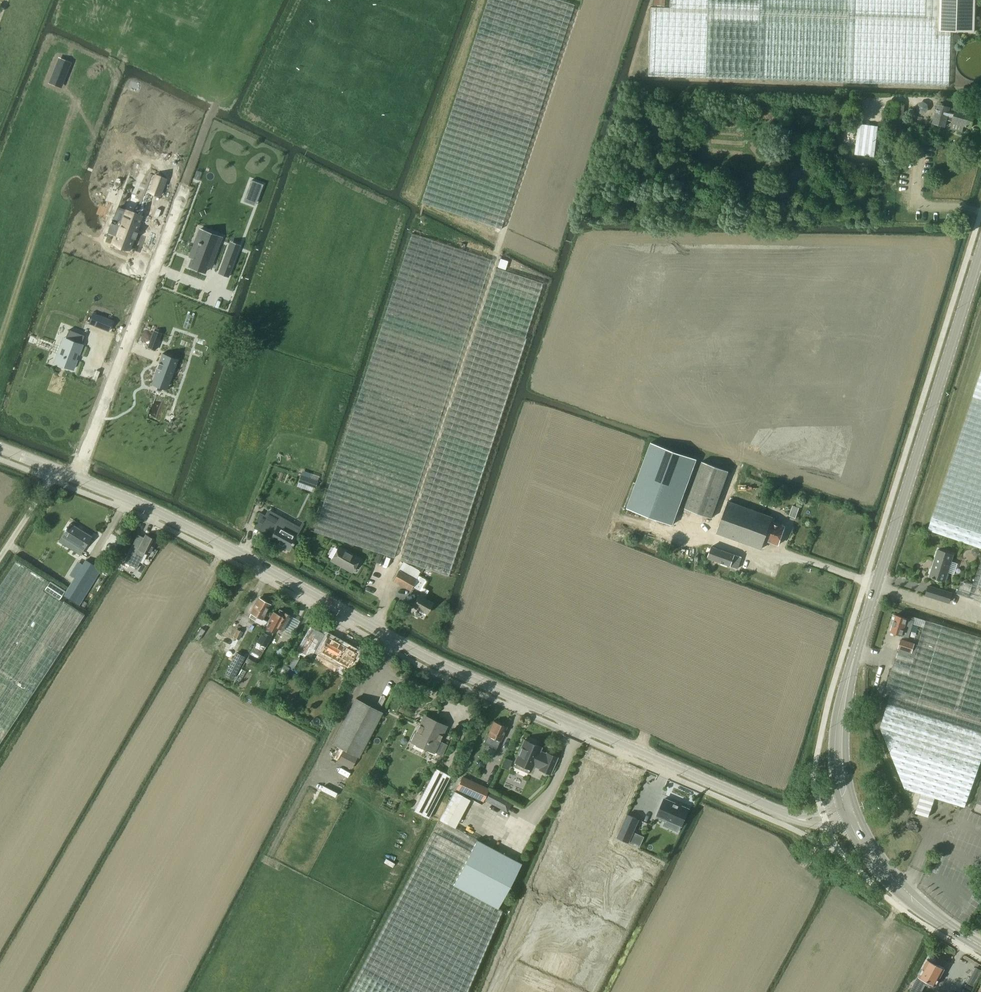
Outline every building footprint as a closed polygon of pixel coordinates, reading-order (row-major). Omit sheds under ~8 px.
[(573,3),(563,0),(488,0),(423,205),(501,228),(573,3)] [(649,75),(669,75),(884,83),(949,85),(951,31),(974,32),(975,0),(668,0),(668,7),(651,7),(649,75)] [(60,59),(51,82),(60,85),(69,63),(60,59)] [(919,103),(917,106),(918,110),(921,112),(925,111),(927,108),(926,104),(923,102),(919,103)] [(971,126),(975,113),(955,108),(950,106),(938,103),(933,122),(945,125),(946,119),(952,120),(952,121),(971,126)] [(859,123),(855,154),(874,157),(878,126),(859,123)] [(160,195),(166,179),(155,175),(149,191),(160,195)] [(263,184),(251,180),(247,192),(258,196),(263,184)] [(112,224),(109,232),(116,235),(113,244),(129,251),(134,238),(135,238),(134,237),(136,232),(137,232),(138,232),(137,232),(142,218),(141,218),(139,223),(123,217),(124,217),(123,216),(120,224),(115,223),(116,222),(112,220),(111,222),(112,223),(112,224)] [(394,557),(491,258),(414,233),(394,294),(391,293),(314,530),(394,557)] [(212,261),(219,243),(200,236),(201,237),(199,241),(198,244),(197,249),(193,247),(189,256),(192,258),(189,266),(205,272),(209,260),(212,261)] [(228,276),(238,250),(229,246),(219,273),(228,276)] [(451,569),(526,339),(525,338),(543,282),(506,269),(508,261),(500,258),(497,266),(496,266),(400,558),(450,574),(452,569),(451,569)] [(89,323),(95,325),(98,315),(93,313),(89,323)] [(57,354),(54,362),(60,364),(73,369),(77,360),(75,359),(77,353),(79,354),(82,345),(81,344),(84,335),(69,329),(66,339),(63,338),(60,346),(57,354)] [(155,350),(161,333),(154,331),(148,347),(155,350)] [(178,361),(179,359),(162,353),(161,356),(155,374),(153,380),(168,385),(170,380),(171,380),(178,361)] [(928,530),(980,548),(980,373),(928,530)] [(651,442),(627,508),(672,524),(696,459),(651,442)] [(711,517),(729,470),(702,460),(685,508),(711,517)] [(785,525),(774,521),(775,517),(728,500),(717,532),(761,548),(765,539),(779,544),(785,525)] [(796,517),(800,507),(793,504),(789,515),(796,517)] [(259,513),(255,524),(273,534),(270,539),(289,550),(292,544),(293,544),(294,543),(293,542),(296,537),(300,529),(274,515),(271,520),(259,513)] [(70,523),(62,536),(83,549),(91,536),(70,523)] [(138,534),(124,562),(137,568),(145,552),(149,554),(156,540),(146,535),(145,538),(138,534)] [(737,568),(741,557),(712,546),(708,557),(737,568)] [(352,572),(359,559),(338,547),(331,560),(352,572)] [(945,580),(953,553),(938,549),(930,576),(945,580)] [(85,559),(63,595),(74,602),(96,566),(85,559)] [(972,585),(961,581),(959,587),(954,586),(953,592),(957,593),(957,594),(980,602),(980,559),(972,585)] [(48,582),(16,560),(0,585),(0,655),(48,582)] [(427,580),(419,575),(420,572),(416,569),(403,562),(393,580),(411,590),(413,586),(421,591),(427,580)] [(103,566),(100,571),(108,576),(111,571),(103,566)] [(65,591),(50,581),(44,590),(59,600),(63,595),(65,591)] [(929,586),(926,595),(942,600),(944,591),(929,586)] [(0,657),(0,743),(84,616),(85,614),(64,601),(63,602),(59,600),(44,590),(0,657)] [(433,603),(424,598),(427,594),(421,591),(413,606),(427,614),(433,603)] [(252,613),(250,617),(255,620),(257,616),(262,618),(270,604),(259,598),(252,612),(252,613)] [(263,631),(257,641),(264,645),(269,635),(272,636),(274,632),(277,626),(283,630),(291,616),(283,611),(282,612),(279,610),(277,614),(273,612),(263,631)] [(909,638),(914,621),(896,615),(890,632),(909,638)] [(886,688),(891,690),(980,722),(980,637),(926,620),(918,644),(914,643),(901,639),(901,640),(899,639),(897,646),(899,646),(899,648),(912,652),(910,655),(897,651),(886,688)] [(232,626),(226,637),(230,639),(236,628),(232,626)] [(357,652),(310,626),(294,655),(291,653),(285,663),(294,668),(299,658),(298,658),(300,654),(305,657),(306,655),(315,659),(344,675),(357,652)] [(237,628),(234,635),(240,638),(244,631),(237,628)] [(289,641),(280,636),(275,644),(278,646),(274,653),(281,656),(289,641)] [(222,643),(217,653),(226,658),(232,647),(222,643)] [(225,674),(233,679),(245,657),(237,652),(225,674)] [(256,658),(249,654),(245,661),(246,662),(253,665),(256,658)] [(241,669),(234,682),(238,684),(245,671),(241,669)] [(880,727),(905,788),(921,793),(917,806),(916,809),(915,812),(928,817),(935,797),(964,807),(974,779),(980,759),(980,722),(891,690),(880,727)] [(352,769),(358,756),(359,757),(382,712),(356,698),(332,743),(344,749),(338,761),(352,769)] [(425,717),(413,742),(442,756),(448,744),(438,740),(445,726),(425,717)] [(487,735),(483,743),(496,749),(497,748),(506,727),(501,724),(500,722),(497,721),(495,722),(494,721),(488,735),(487,735)] [(525,740),(515,762),(532,769),(533,765),(540,767),(539,769),(550,774),(557,757),(546,752),(546,754),(539,751),(541,747),(537,745),(536,743),(535,742),(533,741),(531,741),(528,741),(525,740)] [(505,757),(501,766),(508,769),(512,760),(505,757)] [(436,769),(414,811),(429,819),(451,776),(436,769)] [(462,777),(457,788),(483,800),(483,799),(488,789),(462,777)] [(491,791),(486,800),(497,805),(501,796),(491,791)] [(664,798),(657,817),(665,821),(664,825),(678,831),(681,825),(688,809),(664,798)] [(628,814),(618,837),(640,847),(644,837),(633,832),(639,819),(628,814)] [(503,910),(497,908),(521,864),(477,840),(477,839),(471,836),(454,827),(447,823),(440,819),(434,831),(348,991),(463,991),(503,910)] [(880,910),(877,914),(884,918),(886,914),(880,910)] [(928,958),(918,976),(927,980),(936,985),(945,968),(935,963),(937,961),(937,959),(932,956),(929,957),(928,959),(928,958)] [(973,985),(980,971),(980,970),(976,967),(968,982),(973,985)]
